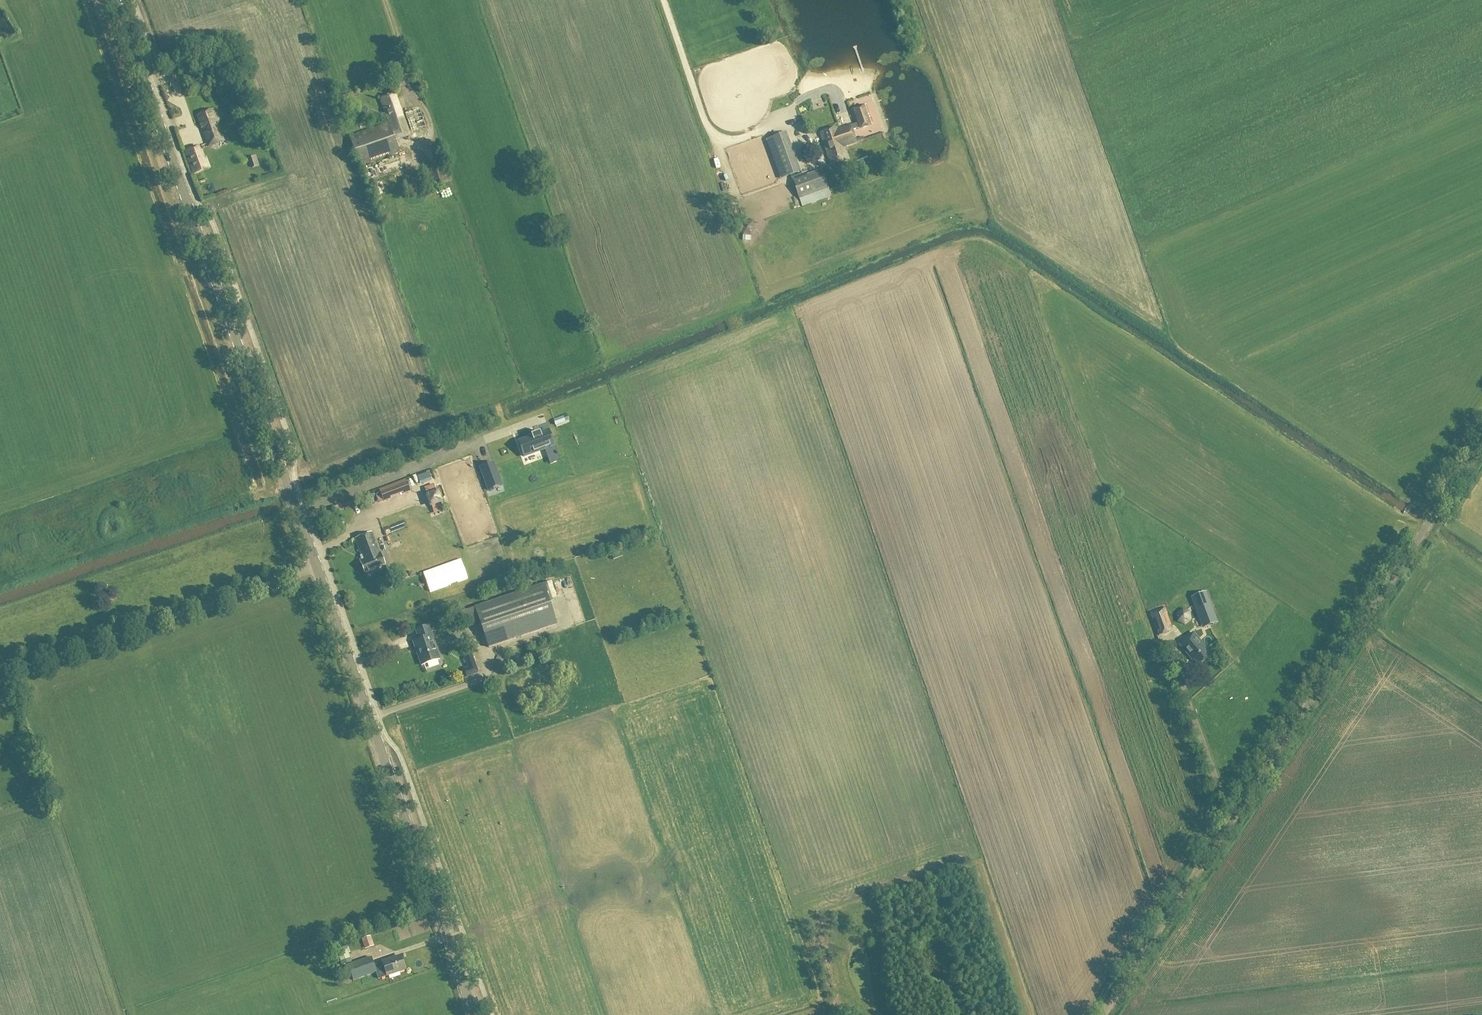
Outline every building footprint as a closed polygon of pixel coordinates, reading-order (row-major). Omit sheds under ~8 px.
[(222,98),(225,106),(237,102),(234,94),(222,98)] [(395,95),(380,99),(394,141),(409,136),(395,95)] [(856,124),(857,128),(858,130),(872,125),(865,105),(851,110),(856,124)] [(215,110),(197,116),(208,147),(223,142),(216,124),(219,123),(215,110)] [(253,120),(236,126),(240,135),(257,130),(253,120)] [(850,125),(837,130),(843,147),(863,140),(863,137),(855,140),(852,130),(857,128),(856,124),(850,126),(850,125)] [(378,127),(350,137),(360,166),(388,157),(378,127)] [(843,147),(837,130),(836,127),(820,133),(831,165),(847,160),(843,147)] [(780,180),(797,174),(782,134),(765,140),(780,180)] [(206,158),(202,159),(198,148),(186,152),(193,175),(206,170),(210,169),(206,158)] [(255,156),(248,158),(252,169),(259,166),(255,156)] [(383,170),(392,166),(389,159),(380,163),(383,170)] [(821,171),(792,181),(802,207),(831,196),(821,171)] [(755,230),(752,222),(743,222),(738,229),(742,236),(750,237),(755,230)] [(524,457),(553,446),(548,431),(540,434),(540,432),(531,435),(531,437),(518,442),(524,457)] [(487,488),(500,484),(493,463),(480,468),(487,488)] [(410,491),(406,481),(399,484),(403,494),(410,491)] [(383,501),(390,499),(386,488),(379,491),(383,501)] [(345,504),(352,501),(349,494),(342,497),(345,504)] [(363,561),(360,562),(364,574),(385,566),(380,553),(379,553),(372,533),(355,540),(363,561)] [(552,578),(547,579),(552,595),(556,594),(552,578)] [(475,608),(488,648),(556,625),(543,586),(475,608)] [(570,595),(572,604),(579,603),(576,593),(570,595)] [(1203,627),(1217,622),(1206,593),(1192,598),(1203,627)] [(1164,609),(1151,614),(1159,636),(1173,631),(1164,609)] [(1191,620),(1190,612),(1182,609),(1175,614),(1177,623),(1184,626),(1191,620)] [(428,627),(416,631),(419,641),(413,643),(421,666),(440,660),(428,627)] [(1193,634),(1179,645),(1193,661),(1194,660),(1199,666),(1212,656),(1193,634)] [(466,677),(478,673),(472,656),(464,659),(468,668),(464,669),(466,677)] [(373,946),(370,936),(361,939),(365,949),(373,946)] [(347,944),(339,947),(342,957),(351,955),(347,944)] [(378,979),(386,976),(405,970),(400,957),(382,963),(382,964),(374,967),(371,958),(348,966),(353,981),(376,973),(378,979)]
